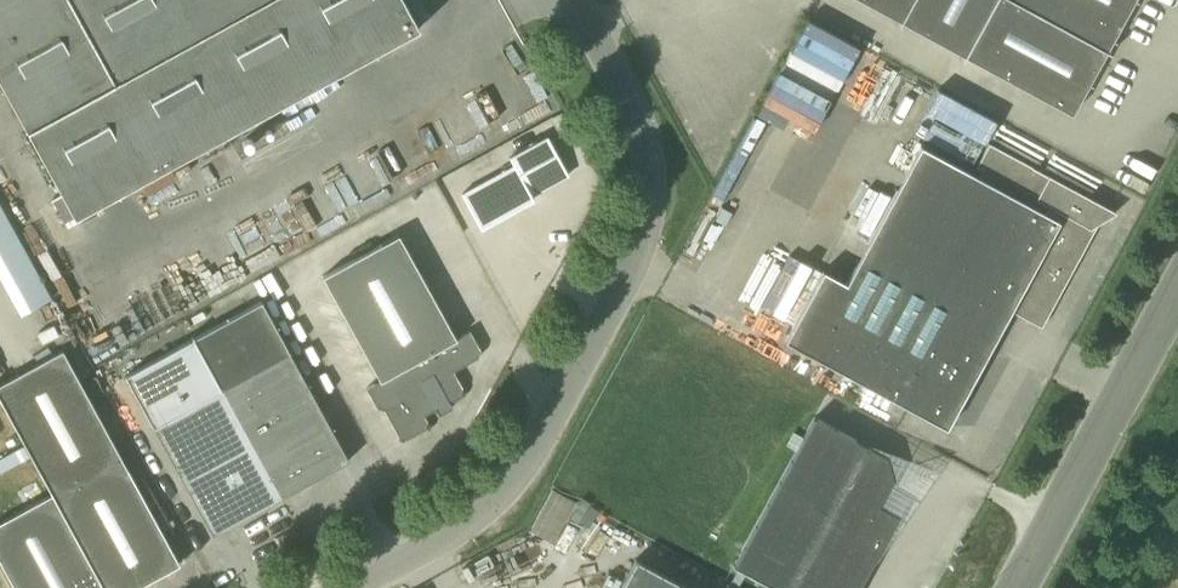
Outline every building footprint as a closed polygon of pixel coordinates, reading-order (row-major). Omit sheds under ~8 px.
[(75,216),(419,28),(404,0),(0,0),(0,80),(75,216)] [(912,0),(864,0),(900,20),(898,24),(899,24),(901,20),(912,0)] [(993,0),(912,0),(901,20),(964,54),(993,0)] [(964,54),(962,59),(963,59),(965,55),(1072,113),(1134,0),(993,0),(964,54)] [(855,43),(801,17),(760,102),(814,128),(855,43)] [(569,174),(548,135),(509,156),(514,164),(462,193),(481,227),(534,198),(532,194),(569,174)] [(1097,223),(1116,211),(995,145),(978,176),(921,145),(846,282),(823,269),(785,340),(947,428),(991,346),(979,339),(997,307),(1008,313),(1011,309),(1042,326),(1097,223)] [(479,356),(481,349),(470,330),(456,337),(399,233),(323,275),(380,379),(366,387),(377,406),(384,408),(399,436),(407,438),(425,428),(427,420),(424,414),(461,394),(463,387),(454,370),(479,356)] [(194,337),(281,497),(349,459),(262,300),(194,337)] [(281,497),(194,337),(126,374),(213,534),(281,497)] [(104,587),(135,587),(180,563),(63,349),(0,383),(0,399),(52,493),(104,587)] [(733,565),(775,587),(859,587),(899,514),(879,504),(894,478),(887,455),(815,416),(733,565)] [(549,491),(531,532),(553,541),(571,500),(549,491)] [(15,587),(104,587),(52,493),(0,521),(0,560),(15,587)] [(636,558),(619,587),(691,587),(636,558)]
